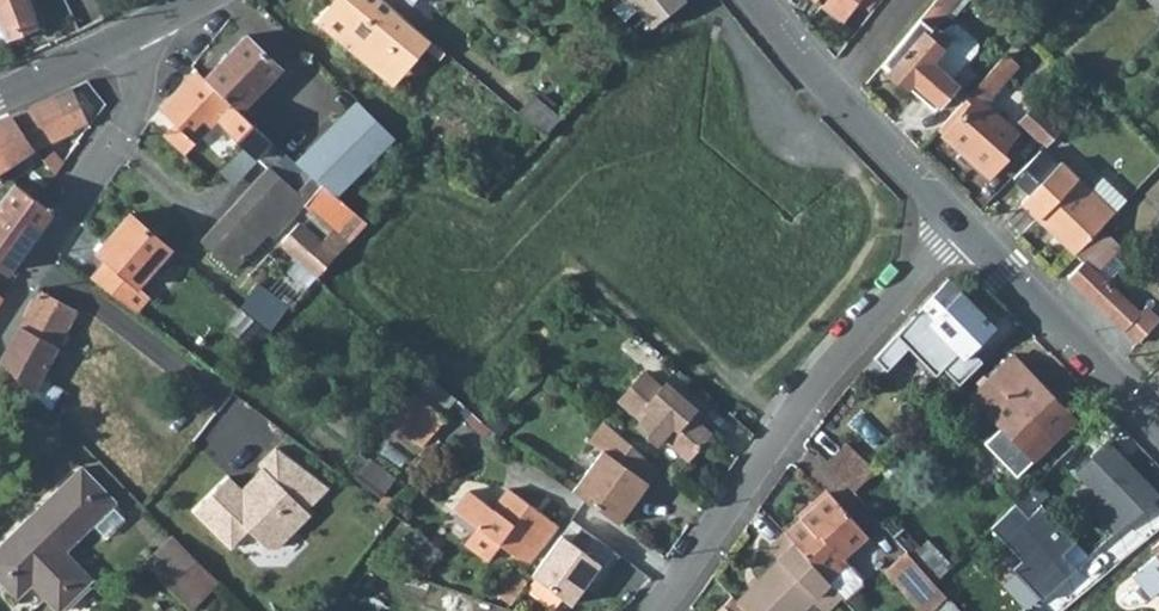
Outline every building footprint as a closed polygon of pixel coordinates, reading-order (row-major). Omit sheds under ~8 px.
[(6,42),(33,32),(31,25),(36,23),(28,0),(0,0),(0,26),(6,42)] [(383,52),(394,49),(412,63),(424,48),(430,40),(382,0),(341,0),(342,1),(335,10),(328,5),(314,21),(370,68),(383,52)] [(328,5),(335,10),(342,1),(341,0),(332,0),(328,5)] [(645,29),(683,0),(622,0),(645,29)] [(822,5),(843,20),(857,0),(825,0),(822,5)] [(882,61),(889,67),(886,70),(907,88),(908,87),(933,108),(955,81),(950,77),(930,60),(950,36),(942,29),(935,24),(945,12),(955,0),(933,0),(882,61)] [(945,12),(951,17),(965,0),(955,0),(945,12)] [(1158,11),(1158,0),(1148,0),(1158,11)] [(506,21),(503,38),(514,40),(517,23),(506,21)] [(930,60),(950,77),(973,50),(972,37),(957,22),(946,24),(942,29),(950,36),(930,60)] [(245,34),(204,77),(239,111),(281,69),(245,34)] [(445,53),(430,40),(424,48),(439,60),(445,53)] [(370,68),(393,86),(412,63),(394,49),(383,52),(370,68)] [(1005,52),(937,127),(944,133),(942,135),(987,175),(1006,154),(1000,149),(1016,131),(984,102),(1019,64),(1005,52)] [(889,67),(882,61),(879,65),(886,70),(889,67)] [(239,111),(204,77),(196,70),(160,107),(175,121),(163,135),(184,154),(185,154),(218,118),(246,143),(257,154),(270,142),(239,111)] [(55,95),(10,115),(33,149),(34,148),(71,131),(70,129),(87,120),(72,87),(55,95)] [(558,117),(559,118),(569,108),(544,87),(535,98),(558,117)] [(535,98),(531,95),(516,111),(544,135),(558,117),(535,98)] [(356,100),(324,132),(331,139),(363,106),(356,100)] [(294,162),(321,184),(336,196),(395,138),(363,106),(331,139),(324,132),(294,162)] [(1046,145),(1062,128),(1037,106),(1021,122),(1046,145)] [(2,160),(7,167),(33,149),(10,115),(0,119),(0,161),(2,160)] [(151,117),(148,121),(153,126),(157,121),(151,117)] [(275,236),(312,194),(321,184),(294,162),(270,142),(257,154),(259,156),(270,166),(203,239),(233,268),(268,231),(275,236)] [(245,168),(257,154),(246,143),(233,156),(245,168)] [(52,151),(43,159),(55,174),(62,163),(52,151)] [(257,154),(245,168),(233,156),(219,171),(232,185),(259,156),(257,154)] [(1060,160),(1021,201),(1075,253),(1100,226),(1108,218),(1072,184),(1078,177),(1060,160)] [(489,171),(476,185),(485,193),(498,180),(489,171)] [(1126,198),(1102,175),(1089,188),(1078,177),(1072,184),(1108,218),(1114,211),(1126,198)] [(6,178),(0,185),(7,190),(12,183),(6,178)] [(13,182),(12,183),(7,190),(0,199),(0,265),(9,271),(52,211),(13,182)] [(344,221),(353,210),(336,196),(321,184),(312,194),(344,221)] [(129,212),(96,251),(138,286),(170,248),(129,212)] [(299,224),(281,243),(318,276),(343,248),(311,219),(303,228),(299,224)] [(1075,253),(1083,260),(1069,276),(1138,341),(1158,319),(1158,317),(1146,304),(1140,310),(1107,280),(1096,269),(1112,251),(1122,244),(1100,226),(1075,253)] [(1107,280),(1123,262),(1112,251),(1096,269),(1107,280)] [(917,311),(895,334),(874,357),(886,369),(907,345),(934,374),(941,367),(959,385),(982,361),(970,349),(994,326),(948,278),(917,311)] [(50,411),(62,388),(40,376),(76,310),(40,289),(0,361),(0,362),(50,411)] [(278,316),(287,301),(277,294),(267,310),(278,316)] [(461,310),(455,304),(450,309),(456,315),(461,310)] [(1075,419),(1013,355),(972,395),(1002,426),(1031,456),(1034,459),(1075,419)] [(710,433),(689,415),(695,408),(665,382),(661,387),(643,372),(619,399),(642,419),(636,425),(657,443),(662,437),(687,459),(710,433)] [(389,420),(421,446),(444,419),(412,392),(389,420)] [(600,451),(615,431),(602,420),(587,441),(600,451)] [(1021,465),(1031,456),(1002,426),(993,436),(993,442),(1015,465),(1021,465)] [(600,451),(571,490),(617,523),(657,468),(615,431),(600,451)] [(1158,496),(1106,441),(1076,471),(1103,498),(1093,508),(1116,532),(1158,496)] [(845,442),(825,461),(852,492),(873,471),(845,442)] [(228,476),(194,511),(230,547),(248,530),(266,547),(277,547),(310,514),(306,510),(328,487),(274,447),(258,464),(265,471),(252,485),(254,487),(247,494),(228,476)] [(380,498),(395,478),(369,458),(354,477),(380,498)] [(81,467),(31,515),(65,550),(92,524),(111,506),(115,502),(81,467)] [(529,561),(557,525),(509,488),(494,509),(469,490),(454,510),(476,527),(477,528),(499,544),(518,559),(529,561)] [(829,492),(784,532),(828,581),(848,563),(842,557),(867,535),(829,492)] [(1012,568),(1042,600),(1076,568),(1062,553),(1075,541),(1040,504),(1028,516),(1015,502),(990,527),(1021,560),(1012,568)] [(105,537),(124,519),(111,506),(92,524),(105,537)] [(65,550),(31,515),(0,545),(0,581),(16,597),(31,583),(58,610),(92,578),(65,550)] [(532,573),(530,575),(569,604),(586,581),(596,587),(619,555),(580,527),(569,541),(560,534),(532,573)] [(466,543),(487,559),(499,544),(477,528),(466,543)] [(918,547),(902,529),(893,537),(905,551),(909,555),(918,547)] [(828,581),(784,532),(767,549),(778,559),(737,600),(748,610),(800,610),(812,600),(824,610),(825,610),(840,595),(828,581)] [(144,563),(164,583),(196,560),(173,536),(144,563)] [(413,561),(405,575),(422,580),(441,549),(426,539),(413,561)] [(925,541),(918,547),(909,555),(923,571),(939,555),(925,541)] [(909,555),(905,551),(885,570),(913,601),(933,583),(923,571),(909,555)] [(405,575),(413,561),(398,555),(390,571),(405,575)] [(939,555),(923,571),(933,583),(950,566),(939,555)] [(217,581),(196,560),(164,583),(189,608),(217,581)] [(860,578),(848,563),(828,581),(840,595),(844,599),(860,584),(860,578)] [(515,565),(495,593),(510,603),(530,575),(515,565)] [(941,591),(958,610),(973,610),(984,601),(960,574),(941,591)] [(933,583),(913,601),(922,610),(934,610),(936,609),(938,610),(958,610),(941,591),(933,583)] [(1047,610),(1054,610),(1065,602),(1055,590),(1040,603),(1047,610)] [(737,600),(732,595),(717,610),(748,610),(737,600)] [(1040,603),(1040,602),(1029,610),(1047,610),(1040,603)]
